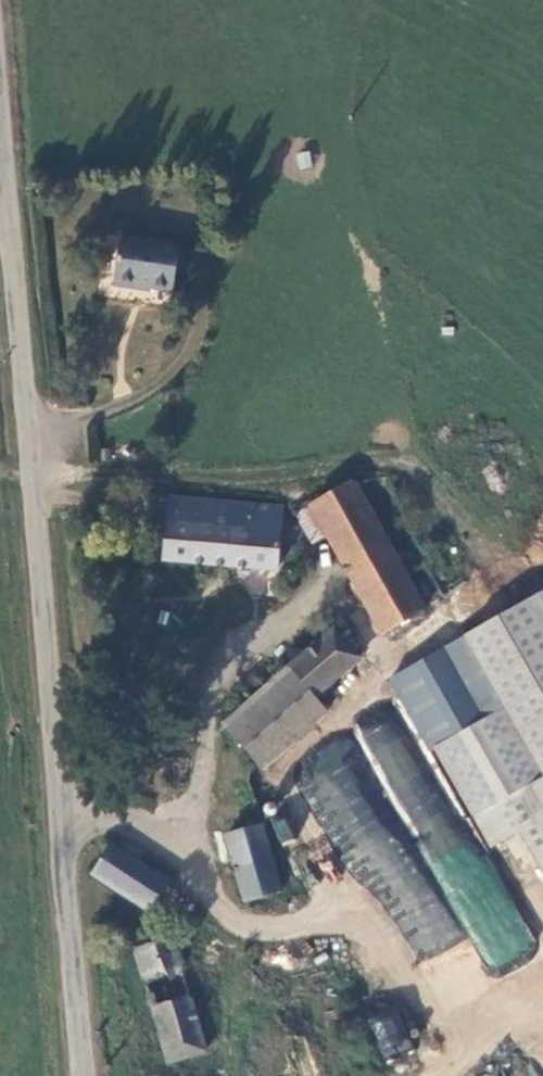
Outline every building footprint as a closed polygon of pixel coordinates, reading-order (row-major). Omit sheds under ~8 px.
[(172,239),(118,233),(115,278),(170,285),(172,239)] [(379,627),(419,606),(400,572),(349,479),(305,501),(292,512),(307,542),(326,532),(379,627)] [(168,494),(165,515),(243,524),(249,504),(168,494)] [(109,515),(105,504),(99,505),(103,516),(109,515)] [(271,529),(275,506),(249,504),(243,524),(165,515),(161,553),(274,565),(278,529),(271,529)] [(421,560),(400,572),(419,606),(440,596),(421,560)] [(461,633),(501,703),(542,775),(529,782),(542,808),(542,587),(461,633)] [(237,743),(246,753),(355,655),(326,625),(208,731),(225,752),(237,743)] [(501,703),(430,743),(486,842),(517,827),(542,873),(542,808),(529,782),(542,775),(501,703)] [(293,772),(413,967),(461,937),(392,826),(408,816),(426,844),(459,824),(456,820),(453,822),(389,718),(360,736),(404,807),(385,819),(340,744),(293,772)] [(281,842),(293,836),(282,816),(270,822),(281,842)] [(257,825),(221,835),(242,902),(277,889),(257,825)] [(162,881),(107,843),(89,874),(144,908),(162,881)] [(170,944),(167,936),(129,948),(161,1060),(200,1050),(170,944)] [(378,1055),(408,1050),(401,1007),(371,1011),(378,1055)]
